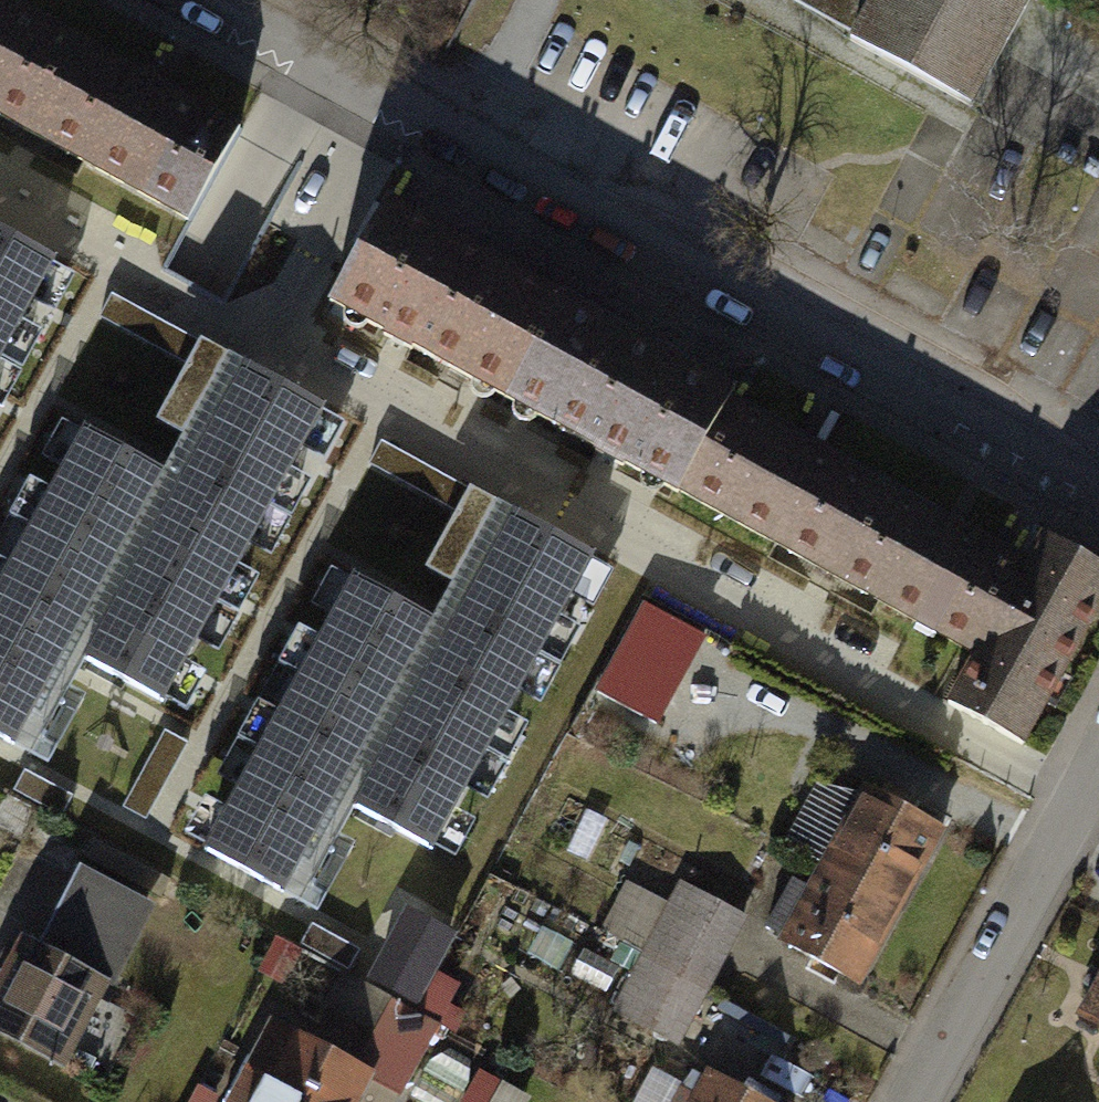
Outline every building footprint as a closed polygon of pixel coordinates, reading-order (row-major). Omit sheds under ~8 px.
[(34,136),(86,42),(9,0),(0,0),(0,117),(34,136)] [(997,106),(1053,0),(797,0),(997,106)] [(34,136),(186,220),(239,126),(86,42),(34,136)] [(385,208),(332,302),(506,400),(565,295),(392,197),(385,208)] [(58,260),(0,228),(0,367),(58,260)] [(735,390),(565,295),(506,400),(679,494),(732,399),(735,390)] [(330,412),(230,358),(168,472),(87,429),(0,591),(0,739),(34,757),(85,663),(170,709),(330,412)] [(827,576),(880,480),(732,399),(679,494),(827,576)] [(385,448),(377,467),(440,494),(448,476),(385,448)] [(1028,561),(880,480),(827,576),(976,656),(1028,561)] [(436,854),(596,558),(495,504),(434,618),(353,575),(204,851),(300,903),(351,808),(436,854)] [(1044,533),(1028,561),(976,656),(950,703),(1021,742),(1098,603),(1098,564),(1044,533)] [(644,601),(594,688),(657,724),(706,637),(644,601)] [(187,742),(162,730),(124,807),(148,819),(187,742)] [(76,795),(23,768),(10,794),(63,820),(76,795)] [(862,787),(822,865),(901,906),(942,829),(862,787)] [(822,865),(781,943),(859,984),(901,906),(822,865)] [(26,940),(0,989),(0,1031),(63,1064),(146,910),(85,878),(46,951),(26,940)] [(745,916),(686,883),(648,952),(707,985),(745,916)] [(411,913),(373,979),(413,1002),(451,937),(411,913)] [(707,985),(648,952),(616,1011),(676,1042),(707,985)] [(440,1027),(393,1002),(358,1065),(405,1091),(440,1027)] [(361,1074),(272,1027),(232,1101),(346,1101),(361,1074)] [(712,1070),(697,1096),(682,1088),(674,1101),(768,1101),(712,1070)]
